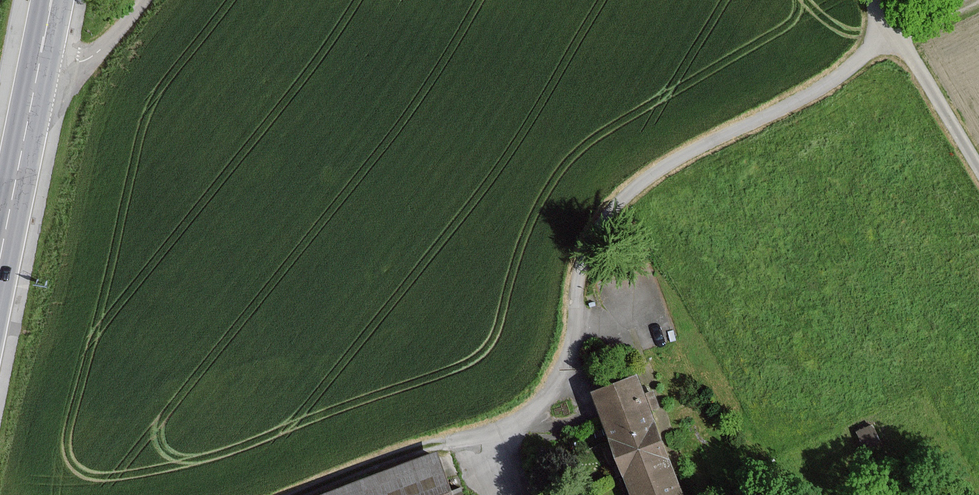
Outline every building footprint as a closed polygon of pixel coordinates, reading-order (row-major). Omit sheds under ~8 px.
[(607,441),(629,494),(685,494),(637,375),(588,394),(595,413),(607,441)] [(338,494),(444,494),(431,460),(338,494)]
